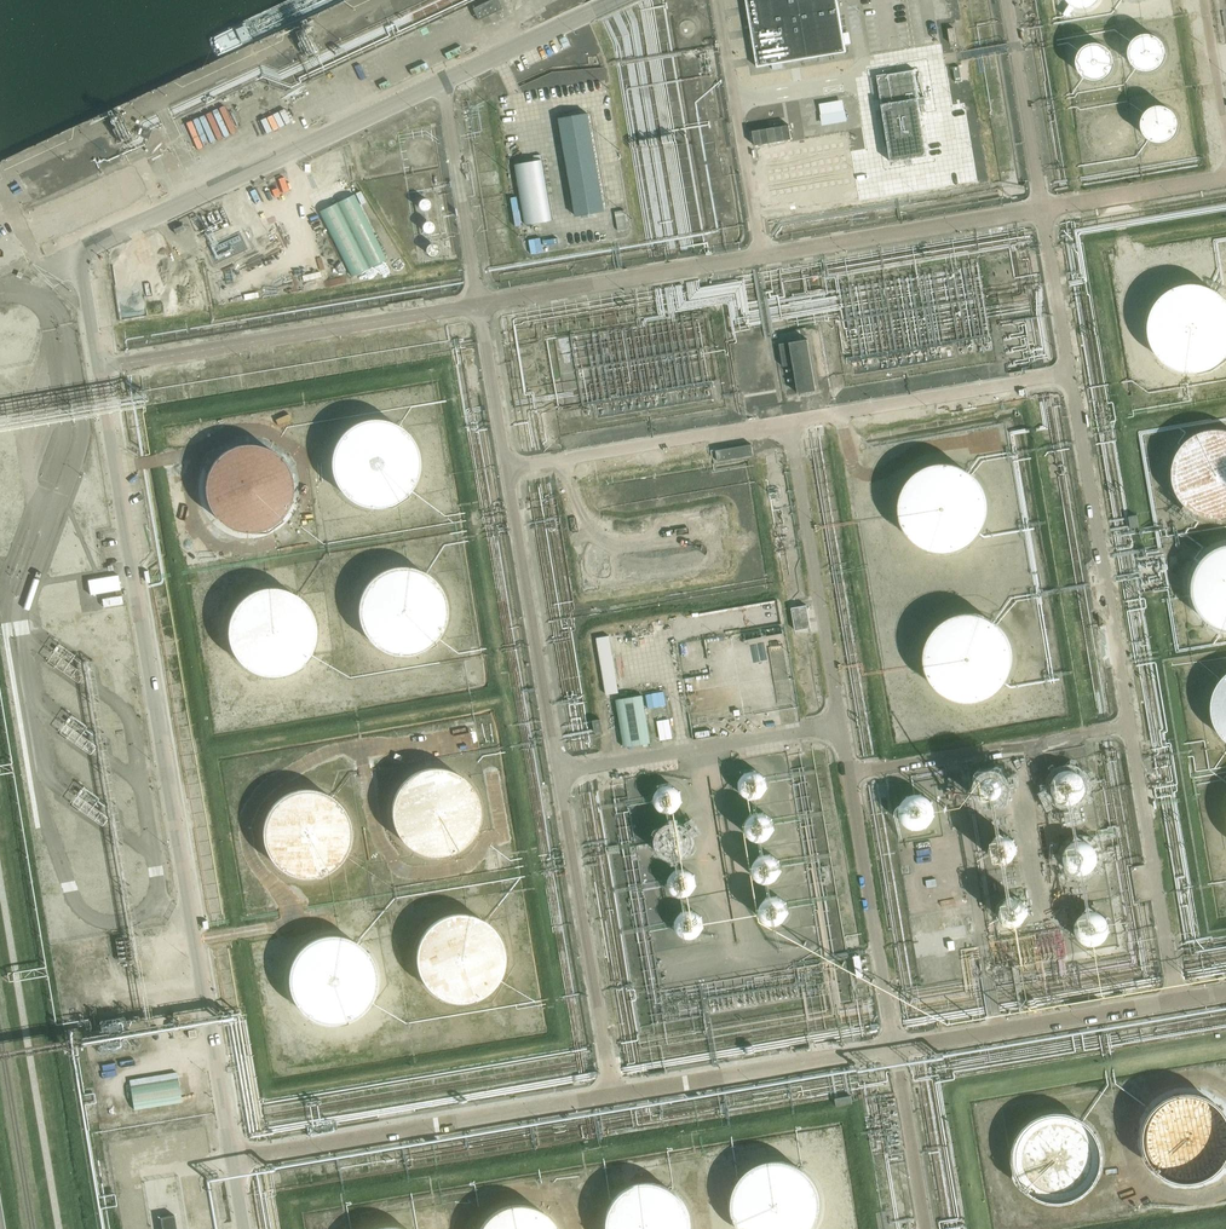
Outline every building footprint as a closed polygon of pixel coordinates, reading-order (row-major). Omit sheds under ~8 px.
[(496,0),(492,0),(473,9),(478,20),(501,9),(496,0)] [(847,53),(838,0),(745,0),(756,68),(847,53)] [(951,44),(957,43),(955,28),(949,29),(951,44)] [(1163,49),(1162,45),(1161,42),(1159,38),(1157,36),(1154,33),(1151,32),(1147,31),(1144,31),(1141,31),(1137,33),(1134,34),(1131,36),(1129,39),(1128,42),(1127,45),(1127,49),(1127,53),(1128,56),(1130,60),(1133,62),(1136,64),(1139,66),(1143,67),(1146,67),(1152,65),(1155,63),(1158,61),(1160,59),(1161,56),(1162,53),(1163,49)] [(1111,58),(1110,54),(1109,50),(1107,47),(1105,45),(1103,43),(1099,41),(1095,40),(1092,40),(1089,40),(1086,41),(1083,43),(1080,45),(1078,48),(1076,51),(1075,55),(1075,58),(1075,62),(1077,65),(1078,68),(1081,71),(1083,72),(1087,74),(1090,75),(1093,75),(1096,75),(1100,74),(1103,72),(1105,70),(1107,68),(1109,65),(1110,62),(1111,58)] [(855,92),(878,88),(876,77),(852,81),(855,92)] [(1176,120),(1175,115),(1174,112),(1172,109),(1169,106),(1167,104),(1163,102),(1160,102),(1157,101),(1152,102),(1149,103),(1146,105),(1143,108),(1141,111),(1140,114),(1139,117),(1139,120),(1140,124),(1141,127),(1143,130),(1145,133),(1148,135),(1152,137),(1156,138),(1159,138),(1165,136),(1168,135),(1171,132),(1173,129),(1174,126),(1175,123),(1176,120)] [(588,112),(559,117),(576,217),(605,212),(588,112)] [(1124,131),(1124,130),(1124,126),(1123,123),(1122,121),(1119,118),(1117,115),(1113,114),(1109,112),(1107,112),(1103,112),(1100,113),(1096,115),(1094,117),(1091,119),(1089,123),(1088,126),(1088,130),(1088,134),(1089,137),(1090,140),(1093,143),(1096,145),(1099,147),(1102,148),(1105,148),(1109,148),(1112,148),(1115,146),(1118,144),(1121,141),(1123,138),(1124,134),(1124,131)] [(945,152),(945,151),(944,148),(943,144),(942,141),(939,138),(936,135),(932,134),(929,133),(925,133),(921,133),(918,134),(915,136),(913,138),(910,141),(909,144),(908,148),(907,152),(908,155),(909,158),(910,161),(912,164),(915,167),(918,168),(923,170),(926,170),(929,170),(933,169),(936,167),(939,165),(942,161),(943,158),(944,155),(945,152)] [(872,163),(872,160),(871,156),(869,153),(866,150),(863,147),(860,146),(857,145),(853,145),(849,145),(846,147),(843,148),(841,151),(839,153),(837,156),(836,160),(836,163),(836,167),(837,171),(839,174),(842,177),(845,179),(848,180),(851,181),(854,181),(857,181),(861,180),(864,178),(867,176),(869,173),(871,170),(872,166),(872,163)] [(542,159),(516,164),(526,226),(553,221),(542,159)] [(148,161),(25,210),(38,244),(161,195),(148,161)] [(354,194),(319,211),(351,276),(386,259),(354,194)] [(7,263),(18,257),(14,249),(17,248),(15,243),(12,244),(8,236),(0,240),(0,266),(7,263)] [(533,254),(544,251),(541,238),(530,240),(533,254)] [(1223,296),(1216,292),(1210,289),(1206,288),(1198,287),(1189,288),(1181,290),(1173,294),(1169,297),(1165,301),(1159,308),(1155,315),(1153,322),(1152,332),(1152,340),(1155,349),(1159,357),(1162,361),(1164,364),(1167,367),(1172,370),(1179,374),(1187,377),(1195,378),(1204,377),(1209,376),(1214,375),(1221,371),(1225,367),(1225,298),(1223,296)] [(817,391),(808,339),(790,343),(794,365),(799,394),(817,391)] [(794,365),(790,343),(780,344),(784,367),(794,365)] [(851,360),(854,375),(957,359),(954,343),(851,360)] [(711,383),(593,403),(596,419),(713,399),(711,383)] [(338,486),(355,499),(382,503),(402,496),(416,480),(422,455),(414,432),(400,418),(380,411),(358,414),(341,425),(330,443),(328,464),(338,486)] [(1223,430),(1215,429),(1209,430),(1204,431),(1196,434),(1189,438),(1182,444),(1178,450),(1176,454),(1174,458),(1171,467),(1171,475),(1172,484),(1174,492),(1179,500),(1185,507),(1191,512),(1199,517),(1204,519),(1209,520),(1216,520),(1223,520),(1225,519),(1225,430),(1223,430)] [(212,514),(229,528),(256,532),(276,524),(290,509),(296,484),(288,460),(274,446),(254,439),(232,442),(215,453),(204,471),(203,493),(212,514)] [(718,462),(754,456),(752,446),(717,451),(718,462)] [(922,474),(907,490),(903,500),(901,512),(904,526),(911,540),(922,550),(936,556),(958,556),(976,546),(986,533),(991,521),(991,505),(984,488),(971,474),(955,468),(941,468),(922,474)] [(1137,516),(1129,517),(1131,529),(1139,528),(1137,516)] [(1219,546),(1212,549),(1208,552),(1204,555),(1202,558),(1199,562),(1195,569),(1192,577),(1191,585),(1192,594),(1194,602),(1198,610),(1203,616),(1209,622),(1217,626),(1225,629),(1225,544),(1219,546)] [(366,638),(383,652),(411,656),(431,648),(445,632),(451,608),(443,584),(429,570),(408,563),(387,566),(370,577),(359,595),(357,617),(366,638)] [(119,574),(89,579),(91,594),(115,590),(117,596),(103,598),(105,608),(124,604),(119,574)] [(234,660),(251,673),(279,677),(299,670),(313,654),(319,629),(311,606),(297,592),(276,585),(255,588),(238,599),(227,617),(225,638),(234,660)] [(809,602),(794,604),(798,626),(813,624),(809,602)] [(948,623),(933,639),(929,649),(927,661),(929,675),(937,688),(948,699),(962,705),(983,704),(1001,695),(1012,682),(1016,670),(1017,654),(1010,636),(997,623),(980,617),(966,616),(948,623)] [(1223,674),(1218,681),(1215,685),(1213,689),(1210,698),(1209,707),(1209,711),(1210,716),(1212,724),(1215,731),(1221,738),(1225,743),(1225,673),(1223,674)] [(624,749),(651,744),(643,696),(616,701),(624,749)] [(671,719),(659,720),(661,739),(673,738),(671,719)] [(398,834),(415,848),(442,852),(462,844),(476,829),(482,804),(475,780),(460,766),(440,759),(418,762),(401,773),(391,791),(389,813),(398,834)] [(1088,787),(1088,783),(1087,780),(1085,777),(1083,774),(1082,773),(1078,770),(1075,769),(1071,768),(1069,768),(1065,769),(1061,770),(1058,773),(1055,776),(1053,779),(1052,782),(1052,786),(1052,790),(1053,793),(1054,795),(1056,798),(1058,801),(1062,803),(1065,804),(1069,805),(1071,805),(1075,804),(1079,802),(1082,801),(1085,797),(1086,794),(1088,790),(1088,787)] [(1006,784),(1006,781),(1005,779),(1003,775),(999,772),(994,770),(992,770),(988,771),(985,773),(983,775),(981,779),(980,784),(980,786),(981,789),(983,793),(986,795),(988,796),(993,797),(996,797),(998,796),(1002,794),(1003,792),(1005,789),(1006,786),(1006,784)] [(772,784),(772,783),(771,781),(771,779),(768,775),(764,773),(761,773),(757,774),(754,776),(752,780),(751,783),(752,787),(754,790),(756,792),(758,793),(761,793),(765,793),(767,792),(769,790),(771,787),(772,784)] [(270,857),(287,871),(315,875),(334,867),(348,852),(354,827),(347,803),(332,789),(312,782),(291,785),(274,796),(263,814),(261,836),(270,857)] [(684,797),(684,793),(682,790),(678,787),(674,787),(670,787),(667,790),(665,793),(664,796),(665,800),(667,804),(670,806),(674,807),(677,806),(681,804),(683,801),(684,797)] [(935,809),(935,805),(934,802),(933,799),(930,796),(928,794),(925,793),(921,791),(919,791),(915,791),(912,792),(908,794),(905,796),(903,798),(902,801),(900,804),(900,808),(900,811),(901,814),(902,818),(904,821),(906,823),(909,825),(912,826),(916,827),(920,827),(923,826),(927,824),(930,822),(932,819),(934,816),(935,813),(935,809)] [(780,823),(780,819),(778,816),(776,814),(774,813),(771,813),(767,813),(764,815),(761,818),(760,820),(760,823),(761,827),(763,830),(765,831),(767,833),(770,833),(774,833),(777,830),(779,827),(780,823)] [(692,840),(692,837),(690,833),(687,831),(683,830),(681,830),(679,831),(675,833),(673,836),(672,840),(673,844),(675,847),(678,849),(682,850),(685,850),(689,848),(691,844),(692,840)] [(1018,848),(1018,847),(1017,844),(1017,841),(1016,839),(1013,836),(1011,834),(1008,833),(1005,832),(1002,831),(999,832),(996,833),(993,834),(991,836),(989,839),(987,841),(986,844),(986,847),(986,851),(987,853),(989,856),(991,858),(993,860),(996,862),(998,863),(1001,863),(1004,863),(1008,862),(1010,861),(1013,859),(1015,857),(1016,854),(1017,851),(1018,848)] [(1097,857),(1097,853),(1096,850),(1095,847),(1092,844),(1089,842),(1085,840),(1082,840),(1079,840),(1075,840),(1073,841),(1070,843),(1067,845),(1066,848),(1064,851),(1063,854),(1063,857),(1064,861),(1065,864),(1066,867),(1068,869),(1071,871),(1075,873),(1078,874),(1082,874),(1085,873),(1087,872),(1090,871),(1092,869),(1094,867),(1096,864),(1097,861),(1097,857)] [(786,866),(785,861),(783,858),(780,856),(776,855),(772,856),(769,858),(767,861),(766,866),(767,869),(769,872),(771,875),(775,876),(777,876),(780,875),(783,873),(785,870),(786,866)] [(700,882),(700,881),(699,877),(697,874),(693,872),(690,871),(686,872),(683,874),(680,877),(680,880),(680,884),(682,888),(685,890),(689,891),(692,891),(696,889),(699,886),(700,882)] [(1026,906),(1026,905),(1025,902),(1025,900),(1023,898),(1022,896),(1018,893),(1015,892),(1012,891),(1010,891),(1007,892),(1004,893),(1002,895),(999,899),(998,902),(997,905),(997,908),(998,910),(1000,913),(1001,915),(1005,918),(1008,919),(1010,920),(1013,920),(1016,919),(1018,918),(1021,916),(1024,911),(1025,909),(1026,906)] [(792,910),(791,906),(789,903),(787,901),(786,900),(783,899),(778,900),(777,901),(775,902),(773,906),(772,909),(772,913),(774,916),(777,919),(781,920),(786,919),(789,917),(791,914),(792,910)] [(425,984),(442,998),(470,1002),(489,994),(503,979),(509,954),(502,930),(487,916),(467,909),(445,912),(429,923),(418,941),(416,963),(425,984)] [(1110,927),(1110,924),(1109,921),(1108,918),(1106,915),(1103,913),(1100,911),(1096,910),(1093,909),(1090,910),(1087,910),(1083,912),(1081,914),(1078,917),(1077,920),(1076,922),(1075,926),(1076,929),(1077,933),(1078,936),(1080,938),(1082,941),(1086,942),(1091,944),(1095,944),(1098,943),(1101,941),(1104,939),(1106,937),(1108,934),(1109,930),(1110,927)] [(709,927),(708,923),(706,920),(703,918),(700,917),(697,917),(695,917),(691,919),(689,923),(688,926),(689,930),(691,933),(694,936),(698,937),(702,936),(705,934),(708,931),(709,927)] [(297,1005),(313,1019),(341,1023),(361,1015),(375,999),(381,974),(373,951),(359,937),(338,930),(317,933),(300,944),(289,962),(287,984),(297,1005)] [(1129,951),(1126,934),(1111,937),(1114,954),(1129,951)] [(182,1100),(176,1074),(129,1083),(134,1109),(182,1100)] [(1224,1109),(1218,1103),(1212,1098),(1204,1094),(1200,1092),(1194,1091),(1186,1091),(1182,1091),(1177,1092),(1169,1095),(1161,1099),(1156,1105),(1151,1111),(1147,1118),(1144,1127),(1144,1135),(1145,1145),(1148,1153),(1151,1159),(1155,1164),(1158,1167),(1164,1172),(1172,1176),(1180,1178),(1189,1179),(1195,1178),(1204,1176),(1207,1174),(1212,1171),(1219,1166),(1224,1159),(1225,1156),(1225,1113),(1224,1109)] [(852,1103),(851,1096),(835,1099),(837,1106),(852,1103)] [(1021,1184),(1038,1198),(1066,1202),(1085,1194),(1099,1179),(1105,1154),(1098,1130),(1083,1116),(1063,1109),(1042,1112),(1025,1123),(1014,1141),(1012,1163),(1021,1184)] [(187,1142),(196,1142),(195,1129),(186,1130),(187,1142)] [(817,1225),(823,1200),(816,1177),(801,1163),(781,1156),(759,1159),(743,1170),(732,1188),(730,1209),(738,1228),(814,1228),(817,1225)] [(695,1220),(688,1196),(673,1182),(653,1175),(632,1178),(615,1190),(604,1207),(602,1228),(693,1228),(695,1220)] [(559,1221),(545,1207),(524,1200),(503,1203),(486,1214),(477,1228),(562,1228),(559,1221)]
